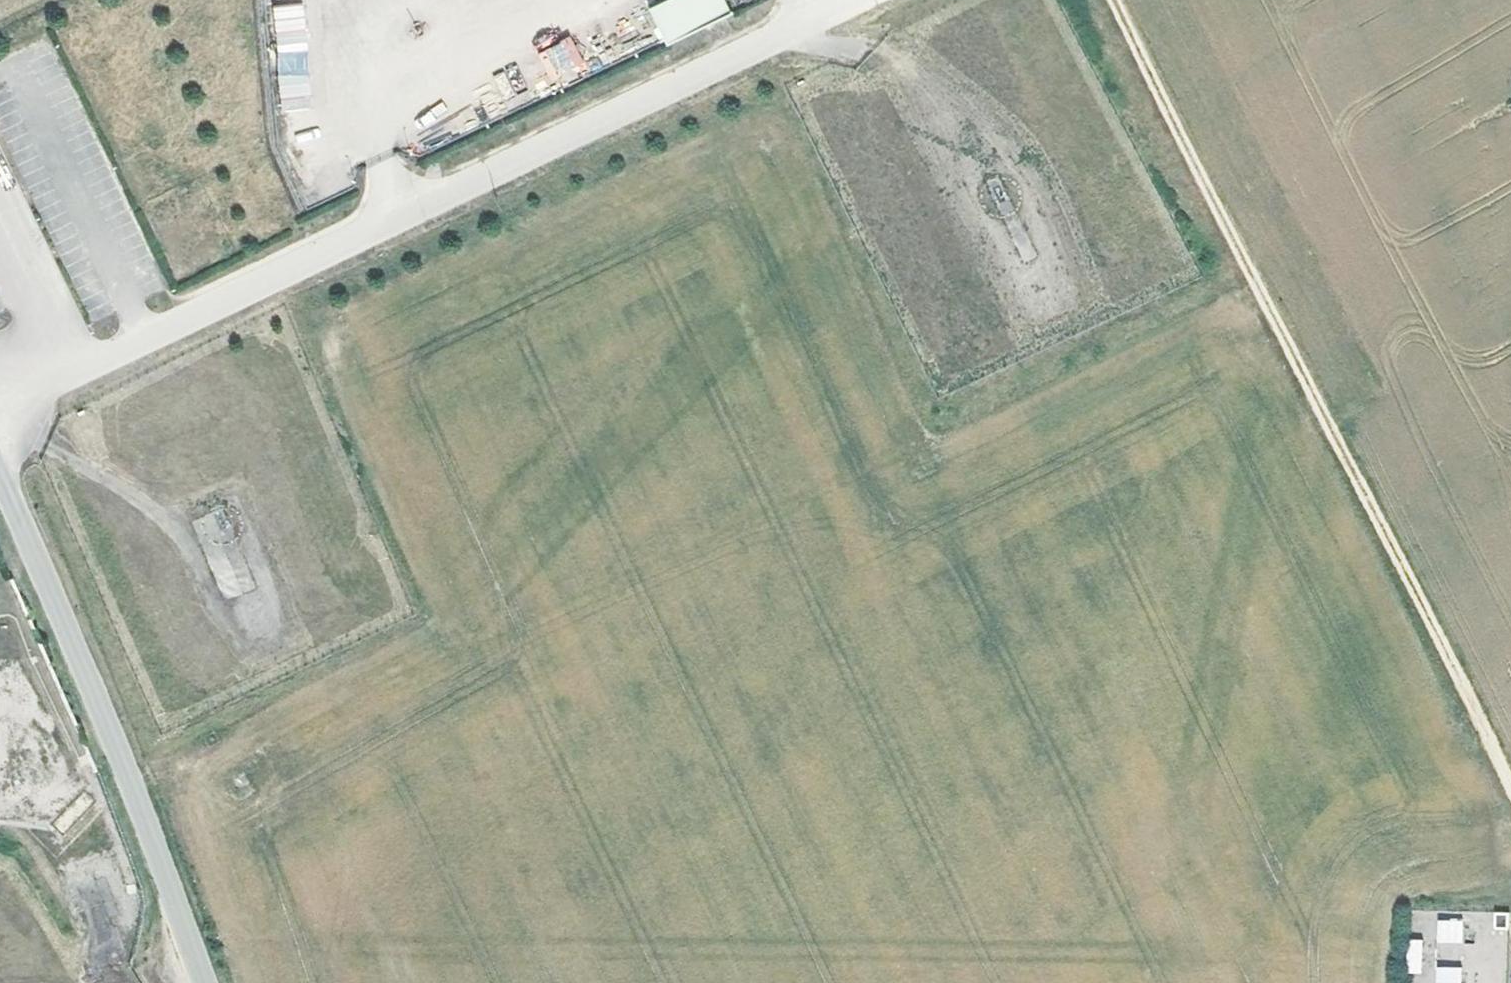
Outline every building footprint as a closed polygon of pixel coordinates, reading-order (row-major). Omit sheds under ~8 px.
[(666,41),(729,11),(724,0),(660,0),(649,6),(666,41)] [(280,110),(311,108),(304,3),(272,5),(280,110)] [(541,52),(558,82),(586,66),(569,36),(541,52)] [(1504,961),(1504,912),(1463,912),(1463,938),(1463,961),(1504,961)] [(1436,918),(1436,941),(1463,941),(1463,918),(1436,918)] [(1422,974),(1422,939),(1407,939),(1407,974),(1422,974)] [(1435,943),(1436,965),(1463,964),(1462,943),(1435,943)] [(1461,966),(1435,966),(1435,982),(1461,982),(1461,966)]
